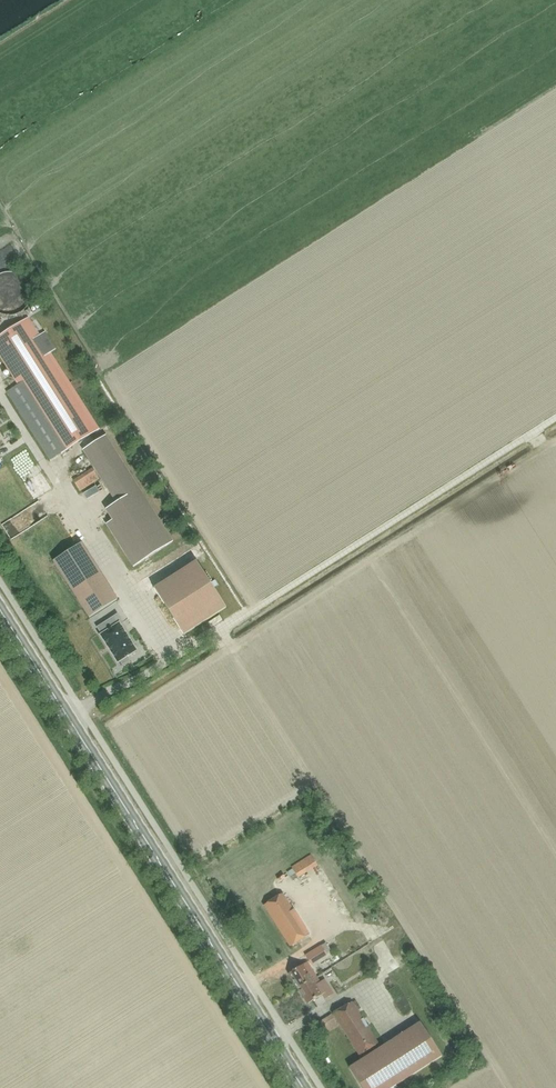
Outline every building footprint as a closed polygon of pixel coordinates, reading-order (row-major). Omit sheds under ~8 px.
[(31,294),(31,292),(31,290),(30,288),(30,286),(29,285),(28,283),(27,281),(25,279),(24,277),(22,276),(20,275),(19,274),(17,274),(15,273),(14,273),(12,272),(10,272),(8,272),(6,272),(4,273),(2,274),(0,274),(0,314),(2,315),(5,315),(7,316),(9,316),(10,316),(12,316),(14,315),(17,315),(18,314),(21,313),(23,311),(24,310),(26,309),(27,307),(27,306),(29,304),(29,303),(30,301),(31,299),(31,297),(31,296),(31,294)] [(50,354),(56,350),(45,333),(39,336),(28,319),(0,337),(0,357),(18,385),(6,393),(48,461),(98,430),(50,354)] [(106,525),(133,567),(173,542),(106,436),(83,450),(116,503),(105,510),(112,521),(106,525)] [(29,497),(49,486),(25,442),(5,453),(29,497)] [(63,469),(69,478),(89,466),(83,456),(63,469)] [(80,491),(99,479),(92,469),(74,481),(80,491)] [(50,553),(83,611),(113,594),(80,536),(50,553)] [(226,609),(210,584),(196,561),(154,589),(184,636),(226,609)] [(119,624),(100,636),(117,663),(120,661),(122,665),(129,661),(127,657),(136,651),(131,643),(133,642),(129,635),(127,636),(119,624)] [(298,878),(318,866),(311,855),(291,867),(298,878)] [(289,888),(293,885),(286,875),(282,878),(289,888)] [(290,947),(309,935),(283,894),(264,906),(290,947)] [(311,966),(327,956),(326,953),(330,951),(325,943),(321,945),(320,945),(304,955),(311,966)] [(316,978),(313,973),(307,963),(289,974),(298,989),(316,978)] [(321,986),(319,983),(316,978),(298,989),(308,1004),(322,995),(325,1000),(333,994),(326,983),(321,986)] [(359,1056),(378,1044),(352,1002),(333,1014),(359,1056)] [(349,1067),(362,1087),(392,1087),(441,1056),(419,1022),(349,1067)]
